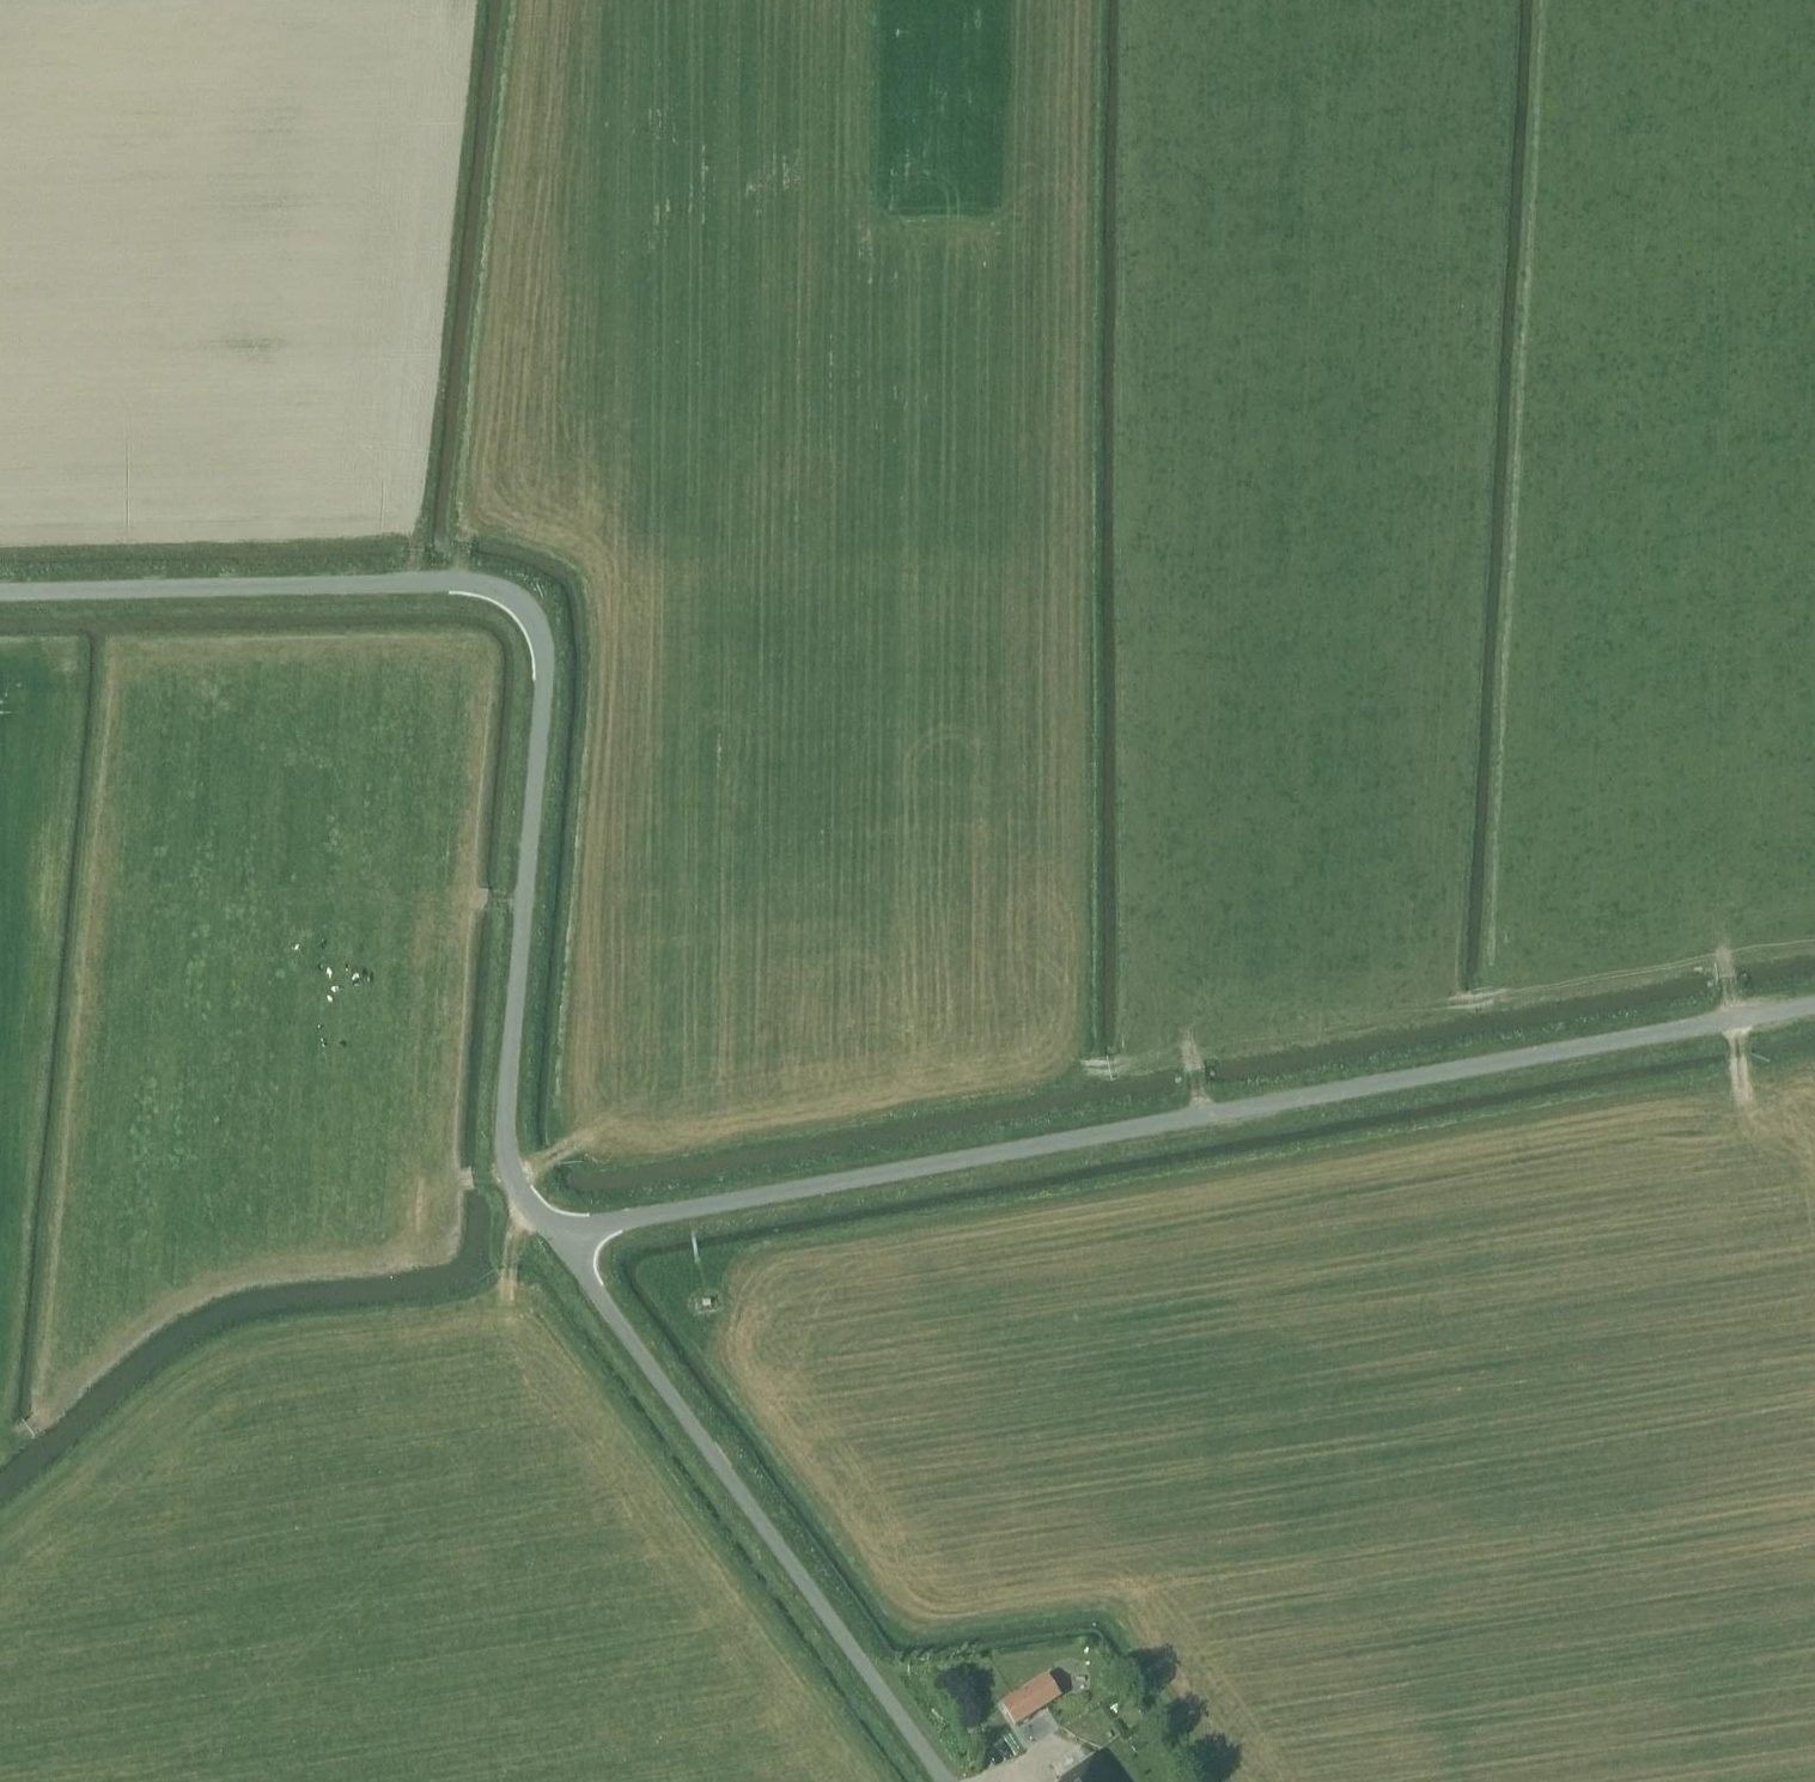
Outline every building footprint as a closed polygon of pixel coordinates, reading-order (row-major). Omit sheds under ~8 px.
[(1062,1696),(1048,1675),(1001,1705),(1015,1726),(1062,1696)] [(1096,1754),(1056,1781),(1115,1781),(1096,1754)]
